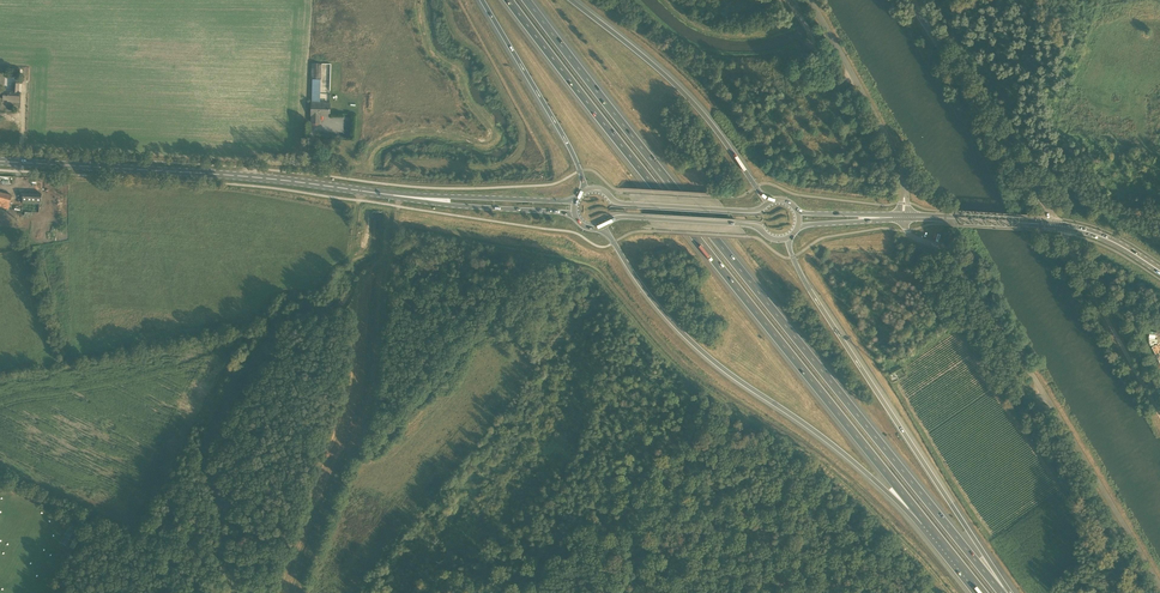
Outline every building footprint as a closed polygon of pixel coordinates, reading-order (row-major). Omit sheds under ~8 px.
[(312,63),(312,79),(311,79),(311,102),(319,102),(319,100),(317,100),(317,79),(322,79),(322,63),(312,63)] [(20,77),(20,69),(11,68),(10,76),(20,77)] [(4,91),(3,100),(11,101),(11,102),(19,102),(20,92),(19,92),(19,84),(13,84),(12,92),(4,91)] [(319,102),(311,102),(311,116),(312,116),(312,124),(320,124),(320,116),(329,116),(329,102),(319,102)] [(9,209),(12,196),(0,192),(0,207),(9,209)] [(23,193),(22,203),(41,204),(42,194),(23,193)] [(1156,355),(1159,353),(1159,343),(1159,342),(1152,346),(1156,355)] [(63,543),(69,547),(75,535),(69,532),(63,543)]
